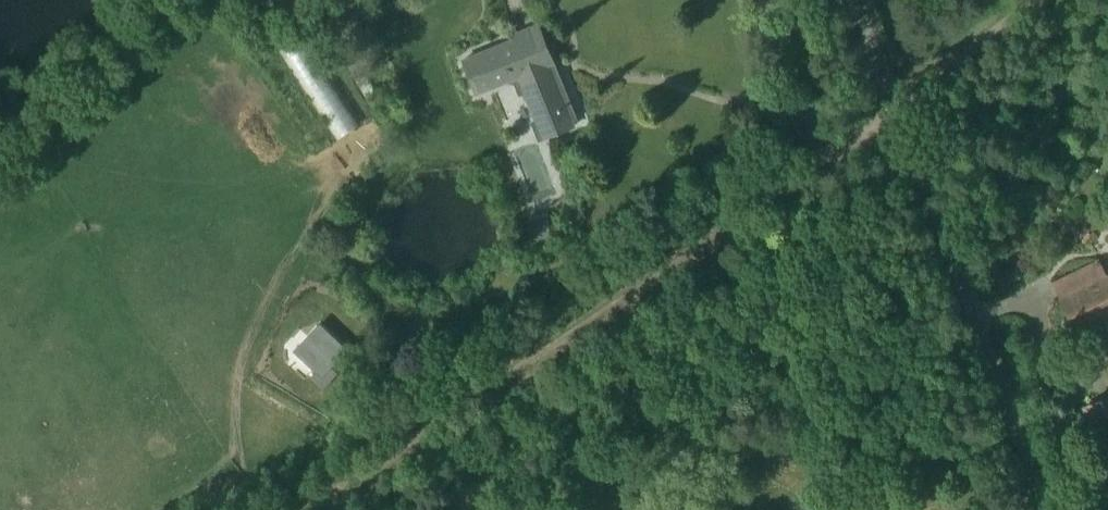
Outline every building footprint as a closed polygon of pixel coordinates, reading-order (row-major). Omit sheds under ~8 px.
[(315,14),(330,40),(372,16),(363,0),(338,0),(315,14)] [(553,60),(538,24),(512,35),(514,40),(465,60),(477,91),(512,77),(519,94),(525,92),(543,136),(537,138),(538,139),(574,125),(572,120),(577,118),(564,88),(560,90),(555,79),(560,77),(559,75),(555,77),(548,62),(553,60)] [(351,105),(327,113),(334,133),(358,125),(351,105)] [(526,213),(527,242),(550,242),(549,212),(526,213)] [(1052,281),(1069,316),(1067,318),(1068,322),(1071,320),(1076,331),(1107,315),(1107,272),(1100,258),(1052,281)] [(321,320),(293,349),(315,370),(309,376),(322,388),(338,371),(331,364),(349,346),(321,320)] [(1075,409),(1096,452),(1107,446),(1107,427),(1095,399),(1075,409)]
